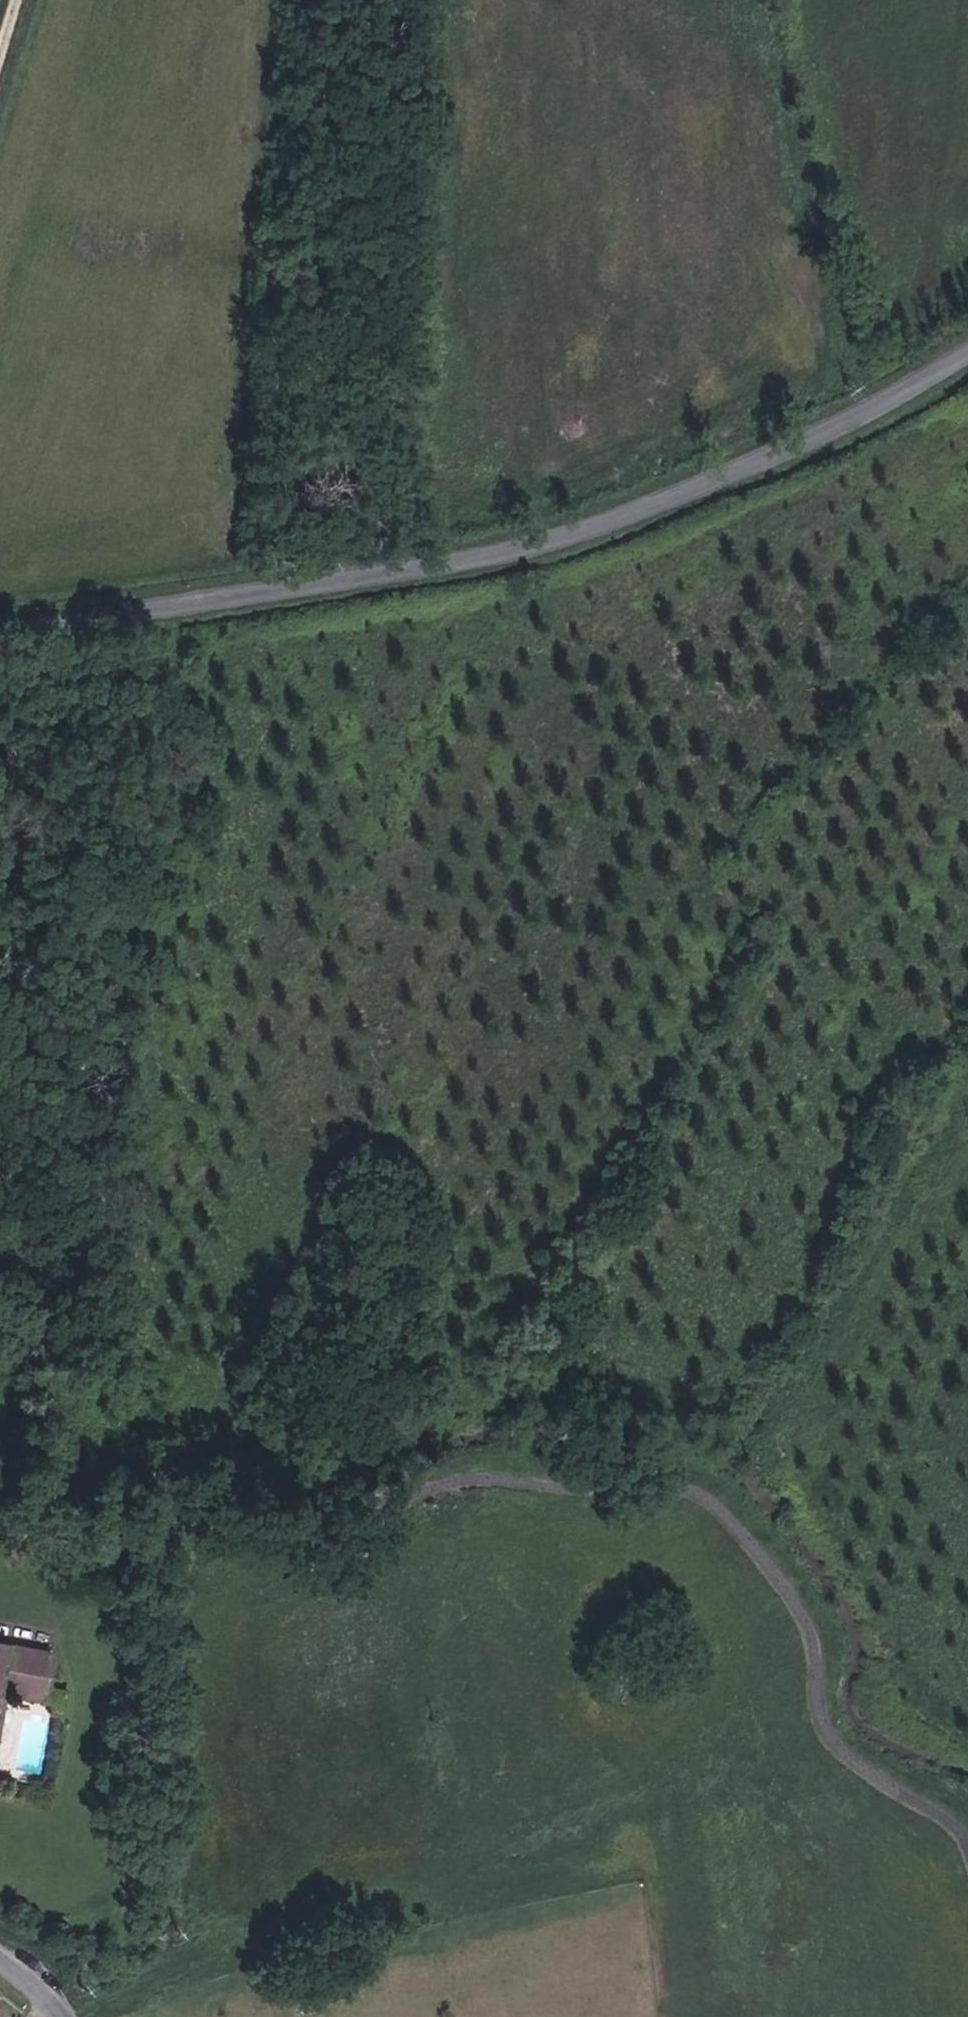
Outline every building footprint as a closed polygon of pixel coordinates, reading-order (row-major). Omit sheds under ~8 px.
[(44,1686),(50,1651),(0,1642),(0,1679),(44,1686)] [(3,1690),(42,1697),(44,1686),(0,1679),(0,1708),(3,1690)] [(44,1686),(42,1697),(52,1699),(50,1708),(62,1710),(65,1689),(44,1686)]
